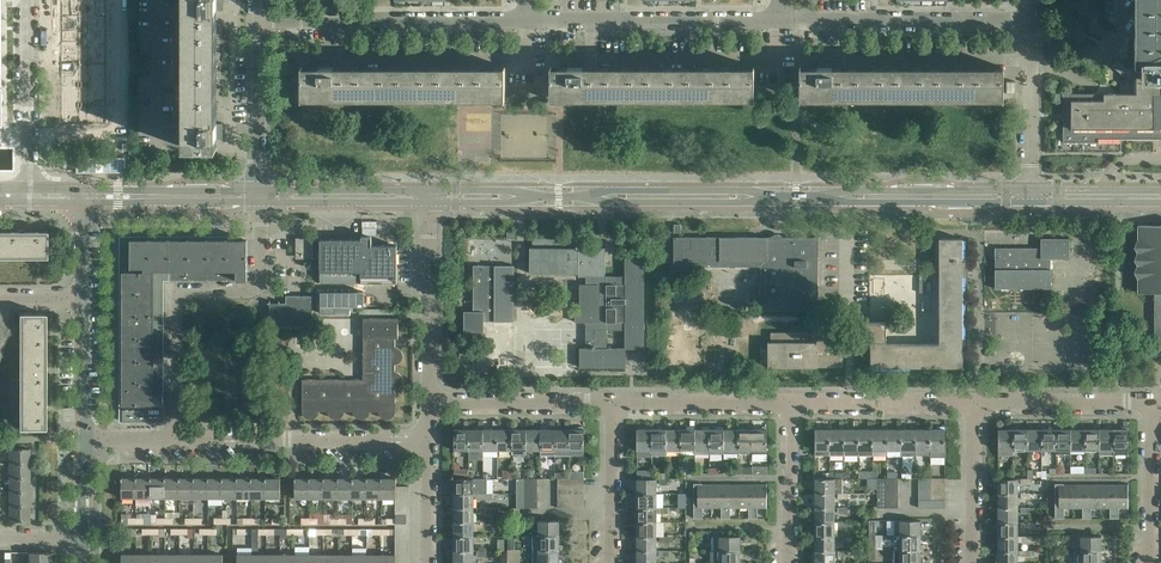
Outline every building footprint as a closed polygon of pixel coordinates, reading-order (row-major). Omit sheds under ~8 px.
[(61,124),(106,124),(106,0),(61,0),(61,124)] [(175,131),(186,131),(186,147),(214,147),(214,138),(223,137),(223,113),(214,113),(214,9),(223,9),(223,0),(175,0),(175,131)] [(1063,137),(1055,137),(1055,152),(1121,152),(1121,138),(1160,138),(1160,0),(1135,0),(1135,61),(1135,63),(1141,63),(1141,77),(1137,77),(1137,93),(1063,93),(1063,137)] [(302,97),(310,97),(389,97),(505,97),(505,66),(334,67),(334,60),(309,60),(309,70),(302,70),(302,97)] [(552,70),(551,97),(754,97),(754,67),(583,66),(583,60),(559,60),(558,70),(552,70)] [(800,70),(800,97),(1003,97),(1003,66),(832,66),(832,61),(808,60),(808,70),(800,70)] [(1016,80),(1007,80),(1007,92),(1016,92),(1016,80)] [(1134,246),(1137,251),(1134,258),(1137,264),(1134,271),(1137,278),(1138,278),(1138,292),(1154,292),(1154,344),(1160,344),(1160,225),(1138,225),(1138,239),(1137,239),(1134,246)] [(2,230),(2,256),(46,256),(46,230),(25,230),(24,229),(18,229),(18,230),(2,230)] [(248,235),(119,235),(119,424),(127,424),(164,421),(164,404),(164,403),(164,393),(164,392),(164,279),(236,279),(236,280),(237,280),(237,279),(246,279),(246,280),(247,280),(247,241),(248,235)] [(720,236),(674,236),(674,266),(760,266),(760,309),(819,309),(818,236),(784,236),(720,236)] [(397,282),(397,245),(397,244),(372,244),(372,238),(362,238),(361,238),(342,238),(321,238),(321,282),(397,282)] [(579,238),(533,238),(533,247),(530,247),(530,273),(578,273),(578,277),(586,277),(586,284),(580,284),(580,312),(575,312),(575,322),(586,322),(586,348),(580,348),(580,367),(626,367),(626,348),(644,348),(644,257),(625,257),(625,276),(605,276),(605,247),(579,247),(579,238)] [(887,321),(863,321),(863,342),(871,342),(871,367),(963,367),(963,284),(963,238),(939,238),(940,343),(887,343),(887,321)] [(995,258),(996,268),(995,269),(995,288),(1051,288),(1051,269),(1051,268),(1051,258),(1069,258),(1069,238),(1041,238),(1041,248),(1032,248),(995,248),(995,258)] [(313,239),(297,239),(298,257),(305,257),(305,259),(312,259),(313,259),(313,239)] [(514,265),(473,265),(473,293),(477,293),(477,302),(473,302),(473,311),(464,311),(464,339),(484,339),(484,321),(514,321),(514,265)] [(268,300),(268,302),(268,303),(270,303),(270,314),(268,314),(270,314),(270,326),(313,326),(313,295),(286,295),(286,302),(280,302),(280,300),(279,300),(279,302),(273,302),(273,300),(271,300),(270,300),(268,300)] [(395,317),(395,308),(363,308),(363,317),(395,317)] [(18,312),(18,313),(18,350),(45,351),(45,335),(46,335),(46,329),(45,328),(45,312),(18,312)] [(398,318),(363,318),(363,379),(303,379),(303,409),(303,413),(306,416),(309,417),(312,418),(316,416),(318,413),(319,410),(328,410),(329,413),(331,416),(335,418),(338,418),(341,416),(344,413),(345,410),(353,410),(354,413),(357,416),(360,418),(364,418),(367,416),(369,414),(370,410),(379,410),(380,414),(382,417),(385,418),(389,418),(393,417),(395,414),(396,410),(396,395),(395,395),(395,388),(399,387),(401,384),(403,381),(403,378),(401,374),(399,372),(395,371),(395,363),(399,362),(402,359),(403,356),(403,352),(400,349),(397,347),(395,346),(395,338),(398,338),(398,318)] [(771,331),(771,341),(768,341),(768,366),(817,367),(818,366),(844,366),(843,337),(818,337),(817,331),(771,331)] [(45,351),(18,350),(18,389),(45,389),(45,373),(46,373),(46,367),(45,367),(45,351)] [(45,389),(18,389),(18,428),(45,428),(45,411),(46,411),(46,405),(45,405),(45,389)] [(505,428),(498,428),(498,449),(512,449),(512,428),(512,425),(505,426),(505,428)] [(454,449),(455,449),(469,449),(469,428),(469,426),(461,426),(461,428),(454,428),(454,449)] [(476,428),(469,428),(469,449),(469,458),(483,459),(483,449),(483,428),(483,426),(476,426),(476,428)] [(490,428),(483,428),(483,449),(498,449),(498,428),(498,426),(490,426),(490,428)] [(519,428),(512,428),(512,449),(512,454),(526,454),(526,449),(526,428),(526,426),(519,426),(519,428)] [(533,428),(526,428),(526,449),(541,449),(541,428),(541,426),(533,426),(533,428)] [(548,428),(541,428),(541,449),(541,454),(555,455),(555,449),(555,428),(555,426),(548,426),(548,428)] [(555,428),(555,449),(555,455),(569,455),(570,449),(570,428),(569,426),(562,426),(562,428),(555,428)] [(576,429),(570,428),(570,449),(569,455),(584,455),(585,449),(584,449),(584,428),(584,426),(576,426),(576,429)] [(644,428),(637,429),(637,456),(652,456),(652,455),(652,428),(652,426),(644,426),(644,428)] [(658,428),(652,428),(652,455),(666,455),(666,449),(666,428),(666,426),(658,426),(658,428)] [(666,428),(666,449),(680,449),(680,428),(680,426),(673,426),(673,429),(666,428)] [(687,428),(680,428),(680,449),(694,449),(695,429),(695,426),(687,426),(687,428)] [(695,429),(694,449),(695,449),(695,453),(709,453),(709,449),(709,429),(709,426),(702,426),(702,428),(695,429)] [(709,429),(709,449),(709,453),(724,453),(724,428),(724,426),(716,426),(716,429),(709,429)] [(730,428),(724,428),(724,453),(738,453),(738,428),(738,426),(730,426),(730,428)] [(745,428),(738,428),(738,453),(752,453),(752,428),(752,426),(745,426),(745,428)] [(752,428),(752,453),(767,453),(767,429),(767,426),(759,426),(759,429),(752,428)] [(815,429),(815,455),(830,455),(830,429),(830,426),(822,426),(823,428),(815,429)] [(830,429),(830,455),(845,455),(845,429),(844,426),(839,426),(836,426),(837,428),(830,429)] [(845,429),(845,455),(859,455),(859,429),(859,426),(851,426),(851,429),(845,429)] [(865,429),(859,429),(859,455),(873,455),(873,428),(873,426),(869,426),(865,426),(865,429)] [(880,429),(873,428),(873,455),(887,455),(887,449),(888,428),(887,426),(880,426),(880,429)] [(894,429),(888,428),(887,449),(902,449),(902,428),(902,426),(894,426),(894,429)] [(908,429),(902,428),(902,449),(902,455),(916,455),(916,429),(916,426),(909,426),(908,429)] [(923,429),(916,429),(916,455),(931,455),(931,449),(931,429),(931,426),(923,426),(923,429)] [(937,429),(931,429),(931,449),(931,455),(945,455),(945,449),(945,429),(945,428),(945,426),(937,426),(937,429)] [(1005,429),(998,429),(998,455),(1013,455),(1013,449),(1013,429),(1013,426),(1006,426),(1005,429)] [(1020,429),(1013,429),(1013,449),(1027,449),(1027,429),(1027,426),(1020,426),(1020,429)] [(1034,429),(1027,429),(1027,449),(1042,449),(1042,429),(1042,426),(1034,426),(1034,429)] [(1049,429),(1042,429),(1042,449),(1056,449),(1056,429),(1056,426),(1049,426),(1049,429)] [(1063,429),(1056,429),(1056,449),(1056,453),(1070,453),(1070,449),(1070,429),(1070,426),(1063,426),(1063,429)] [(1077,429),(1070,429),(1070,449),(1085,449),(1085,429),(1085,426),(1077,426),(1077,429)] [(1085,429),(1085,449),(1099,449),(1099,429),(1099,426),(1092,426),(1092,429),(1085,429)] [(1099,449),(1099,454),(1114,454),(1114,429),(1114,426),(1106,426),(1106,429),(1099,429),(1099,449)] [(1120,429),(1114,429),(1114,454),(1128,454),(1128,429),(1128,428),(1128,426),(1123,426),(1120,426),(1120,429)] [(30,448),(9,448),(9,462),(30,463),(30,448)] [(30,463),(9,462),(9,477),(30,477),(30,463)] [(467,476),(467,467),(455,467),(455,476),(467,476)] [(30,477),(9,477),(9,491),(30,492),(30,477)] [(137,477),(121,477),(122,497),(137,497),(137,477)] [(137,477),(137,497),(151,497),(151,477),(137,477)] [(151,477),(151,497),(166,497),(166,477),(151,477)] [(166,477),(166,497),(180,497),(180,477),(166,477)] [(180,477),(180,497),(194,497),(195,477),(180,477)] [(195,477),(194,497),(209,497),(209,477),(195,477)] [(209,477),(209,497),(223,497),(223,477),(209,477)] [(223,477),(223,497),(237,497),(237,477),(223,477)] [(252,477),(237,477),(237,497),(252,497),(252,477)] [(252,477),(252,497),(266,497),(266,477),(252,477)] [(281,477),(266,477),(266,497),(281,498),(281,477)] [(295,477),(295,497),(310,497),(310,477),(295,477)] [(310,477),(310,497),(324,497),(325,477),(310,477)] [(325,477),(324,497),(339,497),(339,477),(325,477)] [(353,477),(339,477),(339,497),(353,497),(353,477)] [(367,477),(353,477),(353,497),(367,497),(367,477)] [(367,477),(367,497),(381,497),(382,477),(367,477)] [(382,477),(381,497),(396,497),(396,493),(396,486),(396,477),(382,477)] [(473,478),(454,478),(454,493),(487,492),(486,478),(473,478)] [(517,478),(517,507),(525,507),(525,500),(524,493),(524,486),(524,478),(517,478)] [(569,478),(558,478),(558,486),(571,486),(571,478),(569,478)] [(583,478),(571,478),(571,486),(584,486),(584,478),(583,478)] [(656,478),(636,478),(636,493),(656,493),(656,478)] [(842,478),(815,478),(815,492),(835,492),(842,492),(842,478)] [(878,478),(878,507),(886,507),(886,499),(886,493),(886,485),(886,478),(883,478),(878,478)] [(998,478),(998,493),(1018,493),(1018,478),(998,478)] [(753,484),(753,517),(758,517),(758,507),(766,507),(767,507),(767,483),(766,483),(766,484),(753,484)] [(1128,484),(1115,484),(1115,518),(1119,518),(1119,507),(1128,507),(1128,508),(1129,508),(1129,483),(1128,483),(1128,484)] [(694,501),(694,517),(703,517),(703,507),(712,507),(712,484),(703,484),(703,487),(703,491),(703,494),(703,498),(703,501),(694,501)] [(712,484),(712,507),(721,507),(721,517),(726,517),(726,484),(712,484)] [(726,484),(726,517),(730,517),(730,507),(740,507),(740,484),(726,484)] [(740,484),(740,507),(749,507),(749,517),(753,517),(753,484),(740,484)] [(1074,484),(1064,484),(1064,487),(1064,490),(1064,494),(1064,497),(1064,500),(1055,500),(1055,518),(1064,518),(1064,507),(1074,507),(1074,484)] [(1087,484),(1074,484),(1074,507),(1083,507),(1083,518),(1087,518),(1087,484)] [(1101,484),(1087,484),(1087,518),(1092,518),(1092,507),(1101,507),(1101,484)] [(1115,484),(1101,484),(1101,507),(1110,507),(1110,518),(1115,518),(1115,484)] [(9,491),(9,505),(30,506),(30,492),(9,491)] [(487,492),(454,493),(454,507),(473,507),(473,498),(492,498),(492,492),(487,492)] [(835,492),(815,492),(815,507),(835,507),(835,492)] [(656,493),(636,493),(636,507),(656,507),(656,493)] [(998,493),(998,507),(1018,507),(1018,493),(998,493)] [(30,506),(9,505),(9,520),(30,520),(30,506)] [(473,507),(454,507),(454,521),(473,521),(473,507)] [(656,507),(636,507),(636,521),(637,521),(656,521),(656,513),(668,513),(670,513),(670,507),(668,507),(660,507),(656,507)] [(835,507),(815,507),(815,521),(835,521),(835,507)] [(998,507),(998,522),(1018,521),(1018,507),(998,507)] [(560,520),(539,520),(539,535),(560,535),(562,534),(562,527),(560,527),(560,520)] [(894,520),(887,520),(887,534),(894,534),(921,535),(924,534),(924,530),(921,530),(921,527),(921,520),(894,520)] [(473,521),(454,521),(454,535),(473,535),(473,521)] [(637,521),(636,521),(636,536),(656,536),(659,536),(663,536),(663,521),(656,521),(637,521)] [(835,521),(815,521),(815,535),(835,535),(835,521)] [(998,522),(998,536),(1018,536),(1018,521),(998,522)] [(131,528),(122,528),(122,533),(130,533),(130,536),(137,536),(136,528),(131,528)] [(180,528),(180,533),(189,534),(189,537),(194,537),(194,528),(180,528)] [(267,534),(267,528),(252,528),(252,550),(259,550),(259,534),(267,534)] [(689,538),(690,538),(694,538),(695,537),(696,536),(698,535),(698,530),(692,530),(691,530),(690,531),(690,533),(689,538)] [(720,531),(714,531),(714,550),(740,550),(743,550),(743,543),(740,543),(740,535),(720,535),(720,532),(720,531)] [(921,535),(894,534),(894,549),(921,548),(924,548),(924,544),(921,544),(921,541),(921,535)] [(473,535),(454,535),(454,550),(473,550),(473,535)] [(539,535),(532,535),(532,549),(559,549),(562,549),(562,544),(559,544),(559,535),(539,535)] [(835,535),(815,535),(815,550),(835,550),(835,535)] [(1101,535),(1081,535),(1081,550),(1101,550),(1104,550),(1104,542),(1101,542),(1101,535)] [(656,536),(636,536),(636,550),(656,550),(656,536)] [(1018,536),(998,536),(998,550),(1018,550),(1018,541),(1021,541),(1021,536),(1018,536)] [(295,546),(295,554),(295,562),(310,562),(310,554),(310,546),(295,546)] [(921,548),(894,549),(894,562),(921,562),(924,562),(923,555),(921,555),(921,548)] [(532,549),(532,562),(562,562),(562,559),(559,559),(559,549),(532,549)] [(454,550),(454,562),(473,562),(473,550),(454,550)] [(636,550),(636,562),(656,562),(656,556),(669,556),(669,550),(656,550),(636,550)] [(714,550),(714,562),(743,562),(742,557),(740,557),(740,550),(714,550)] [(815,550),(815,562),(835,562),(835,550),(815,550)] [(998,562),(1018,562),(1018,550),(998,550),(998,562)] [(1081,550),(1075,550),(1075,562),(1104,562),(1104,556),(1101,556),(1101,550),(1081,550)] [(29,551),(29,562),(49,562),(49,551),(29,551)] [(122,554),(122,562),(137,562),(137,554),(122,554)] [(137,562),(151,562),(151,554),(137,554),(137,562)] [(151,562),(165,562),(165,554),(151,554),(151,562)] [(165,562),(180,562),(180,554),(165,554),(165,562)] [(180,554),(180,562),(194,562),(194,554),(180,554)] [(194,562),(209,562),(209,554),(194,554),(194,562)] [(209,562),(223,562),(223,554),(209,554),(209,562)] [(238,554),(238,562),(253,562),(252,554),(238,554)] [(252,554),(253,562),(267,562),(267,554),(252,554)] [(267,554),(267,562),(281,562),(281,554),(267,554)] [(281,554),(281,562),(295,562),(295,554),(281,554)] [(310,554),(310,562),(324,562),(324,554),(310,554)] [(324,554),(324,562),(339,562),(339,554),(324,554)] [(339,554),(339,562),(353,562),(353,554),(339,554)] [(353,554),(353,562),(367,562),(367,554),(353,554)] [(367,554),(367,562),(382,562),(382,554),(367,554)] [(382,554),(382,562),(397,562),(397,558),(397,554),(396,554),(382,554)]
